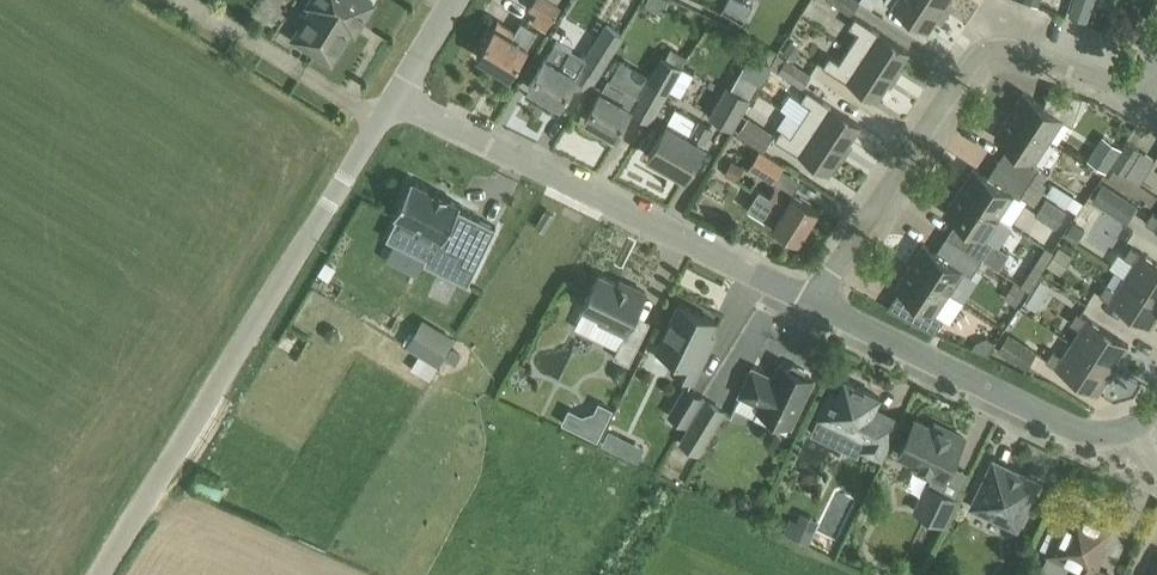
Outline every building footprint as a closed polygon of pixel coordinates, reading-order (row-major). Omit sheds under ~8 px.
[(307,16),(294,37),(332,60),(357,20),(361,22),(374,2),(372,0),(307,0),(305,2),(313,7),(307,16)] [(545,56),(529,84),(560,102),(570,85),(588,95),(598,77),(606,63),(644,0),(621,0),(587,57),(571,47),(556,39),(546,57),(545,56)] [(545,28),(546,29),(561,6),(557,3),(552,0),(533,0),(529,6),(538,12),(533,20),(545,28)] [(859,1),(858,0),(832,0),(852,13),(859,1)] [(948,10),(931,0),(887,0),(892,4),(928,28),(935,16),(941,20),(948,10)] [(948,10),(953,2),(950,0),(931,0),(948,10)] [(1092,0),(1076,0),(1071,12),(1086,18),(1092,0)] [(737,6),(731,19),(741,24),(747,11),(737,6)] [(1138,39),(1147,16),(1132,10),(1123,33),(1138,39)] [(747,11),(741,24),(751,29),(757,16),(747,11)] [(858,31),(849,45),(896,76),(901,68),(898,66),(909,49),(855,14),(849,24),(858,31)] [(511,74),(528,45),(527,44),(537,28),(522,19),(516,29),(497,18),(476,54),(511,74)] [(795,58),(802,45),(791,38),(783,50),(795,58)] [(731,86),(728,84),(710,116),(732,128),(750,96),(779,48),(771,44),(763,58),(757,54),(747,73),(740,69),(731,86)] [(896,76),(849,45),(840,60),(830,53),(823,63),(877,99),(888,82),(891,84),(896,76)] [(608,76),(601,89),(585,116),(616,134),(631,108),(633,109),(642,95),(659,105),(674,80),(683,65),(662,53),(639,93),(608,76)] [(771,64),(779,69),(804,85),(811,74),(786,58),(778,53),(771,64)] [(1010,112),(1049,139),(1064,117),(1073,123),(1082,95),(1051,85),(1044,103),(1024,90),(1010,112)] [(801,119),(835,141),(848,149),(853,142),(850,140),(861,123),(807,88),(801,98),(810,104),(801,119)] [(713,127),(675,105),(649,153),(686,174),(713,127)] [(848,149),(835,141),(801,119),(787,110),(778,125),(782,127),(775,137),(829,172),(840,155),(843,157),(848,149)] [(1040,165),(1034,161),(1049,139),(1010,112),(995,135),(1009,144),(998,159),(1039,186),(1049,172),(1040,166),(1040,165)] [(773,134),(747,117),(738,131),(764,148),(773,134)] [(1127,140),(1112,164),(1126,173),(1141,149),(1127,140)] [(1106,170),(1112,161),(1092,148),(1086,158),(1106,170)] [(784,165),(760,149),(750,164),(775,180),(784,165)] [(974,166),(960,188),(999,215),(1011,222),(1028,198),(1036,204),(1045,190),(1039,187),(1039,186),(998,159),(988,175),(974,166)] [(731,160),(725,173),(737,179),(744,165),(731,160)] [(400,215),(389,236),(395,239),(427,255),(424,262),(468,284),(497,226),(459,207),(461,203),(412,179),(395,213),(400,215)] [(1075,195),(1053,181),(1046,192),(1068,206),(1075,195)] [(1092,199),(1127,221),(1137,204),(1103,182),(1092,199)] [(767,199),(783,208),(774,223),(799,239),(819,207),(793,191),(792,194),(776,184),(767,199)] [(945,211),(955,217),(957,219),(947,234),(982,258),(982,257),(991,243),(993,240),(992,239),(1005,220),(998,215),(999,215),(960,188),(945,211)] [(1035,212),(1057,226),(1067,209),(1046,196),(1035,212)] [(1153,210),(1146,221),(1156,227),(1156,228),(1156,213),(1153,210)] [(1076,242),(1086,228),(1074,220),(1065,234),(1076,242)] [(924,242),(910,264),(949,290),(964,268),(972,273),(982,258),(947,234),(937,250),(924,242)] [(1010,251),(1000,245),(993,240),(982,258),(999,268),(1010,251)] [(1156,295),(1156,260),(1141,250),(1141,251),(1131,244),(1124,255),(1134,261),(1125,275),(1156,295)] [(1053,250),(1046,245),(1022,283),(1029,288),(1053,250)] [(1062,273),(1074,254),(1059,245),(1047,263),(1062,273)] [(895,286),(905,293),(907,294),(896,310),(935,331),(944,318),(935,312),(949,290),(910,264),(895,286)] [(600,319),(626,332),(646,291),(631,283),(629,287),(599,273),(583,306),(602,316),(600,319)] [(1156,316),(1156,295),(1125,275),(1117,289),(1106,283),(1100,293),(1110,299),(1110,300),(1151,326),(1156,316)] [(1015,304),(1025,287),(1014,280),(1004,297),(1015,304)] [(1035,307),(1042,296),(1043,295),(1033,289),(1032,290),(1026,301),(1035,307)] [(681,302),(675,313),(659,347),(685,360),(680,371),(674,368),(674,370),(693,379),(712,341),(706,338),(715,319),(681,302)] [(1072,341),(1113,367),(1129,342),(1088,316),(1087,317),(1077,310),(1071,321),(1081,327),(1072,341)] [(328,327),(325,333),(328,338),(333,341),(338,339),(341,334),(341,328),(334,325),(328,327)] [(446,349),(416,332),(408,346),(438,363),(446,349)] [(1008,332),(998,348),(1026,366),(1037,350),(1008,332)] [(973,348),(988,354),(995,342),(988,336),(976,341),(973,348)] [(622,340),(614,356),(630,364),(638,348),(622,340)] [(1097,392),(1113,367),(1072,341),(1063,355),(1053,349),(1046,359),(1056,365),(1056,366),(1097,392)] [(430,379),(438,365),(419,354),(411,368),(430,379)] [(753,367),(741,393),(761,402),(759,408),(791,424),(813,378),(805,374),(805,368),(794,363),(788,366),(781,363),(774,377),(753,367)] [(845,378),(840,388),(838,392),(832,389),(821,409),(845,421),(842,427),(866,438),(861,447),(881,457),(895,428),(869,416),(880,394),(845,378)] [(686,386),(670,414),(685,423),(702,395),(686,386)] [(688,425),(687,426),(679,440),(699,453),(726,409),(702,395),(685,423),(688,425)] [(581,418),(576,428),(598,438),(607,418),(597,413),(581,418)] [(914,464),(944,479),(965,436),(935,422),(933,426),(915,417),(899,452),(916,460),(914,464)] [(602,443),(620,451),(627,437),(609,428),(602,443)] [(994,458),(972,504),(1000,517),(1004,509),(1021,517),(1039,480),(1017,470),(1015,473),(995,463),(997,460),(994,458)] [(928,483),(916,509),(944,522),(956,497),(928,483)] [(1049,551),(1074,564),(1069,574),(1111,574),(1095,567),(1100,558),(1095,555),(1109,525),(1076,509),(1070,523),(1064,520),(1049,551)] [(785,531),(808,542),(815,527),(797,519),(792,516),(786,530),(785,531)]
